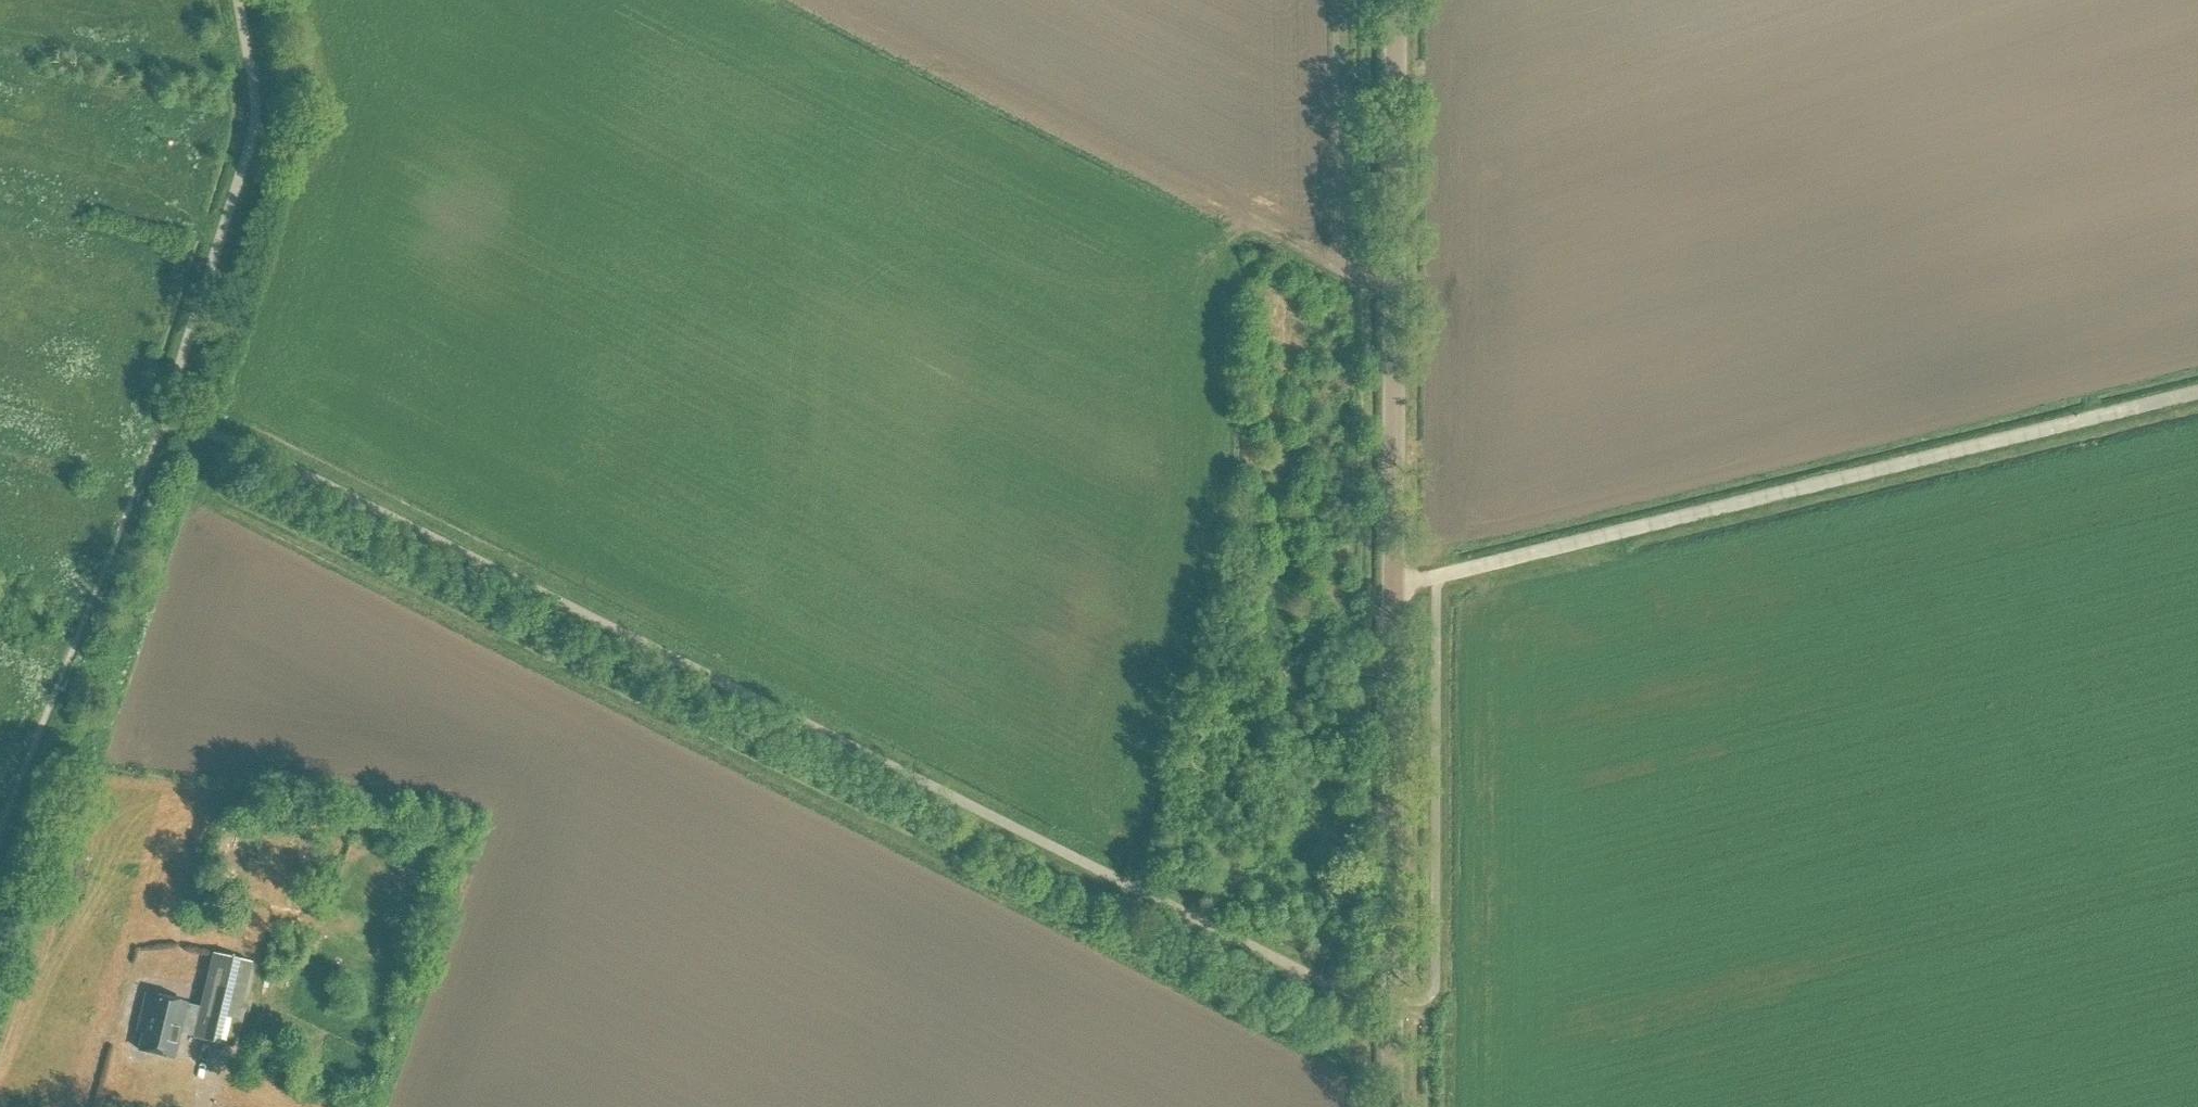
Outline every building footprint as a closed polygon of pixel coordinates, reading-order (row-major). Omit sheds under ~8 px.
[(251,964),(212,954),(199,1010),(192,1036),(192,1039),(230,1049),(251,964)] [(142,1033),(138,1051),(172,1059),(178,1033),(192,1036),(199,1010),(184,1007),(185,1005),(144,995),(136,1032),(142,1033)]
